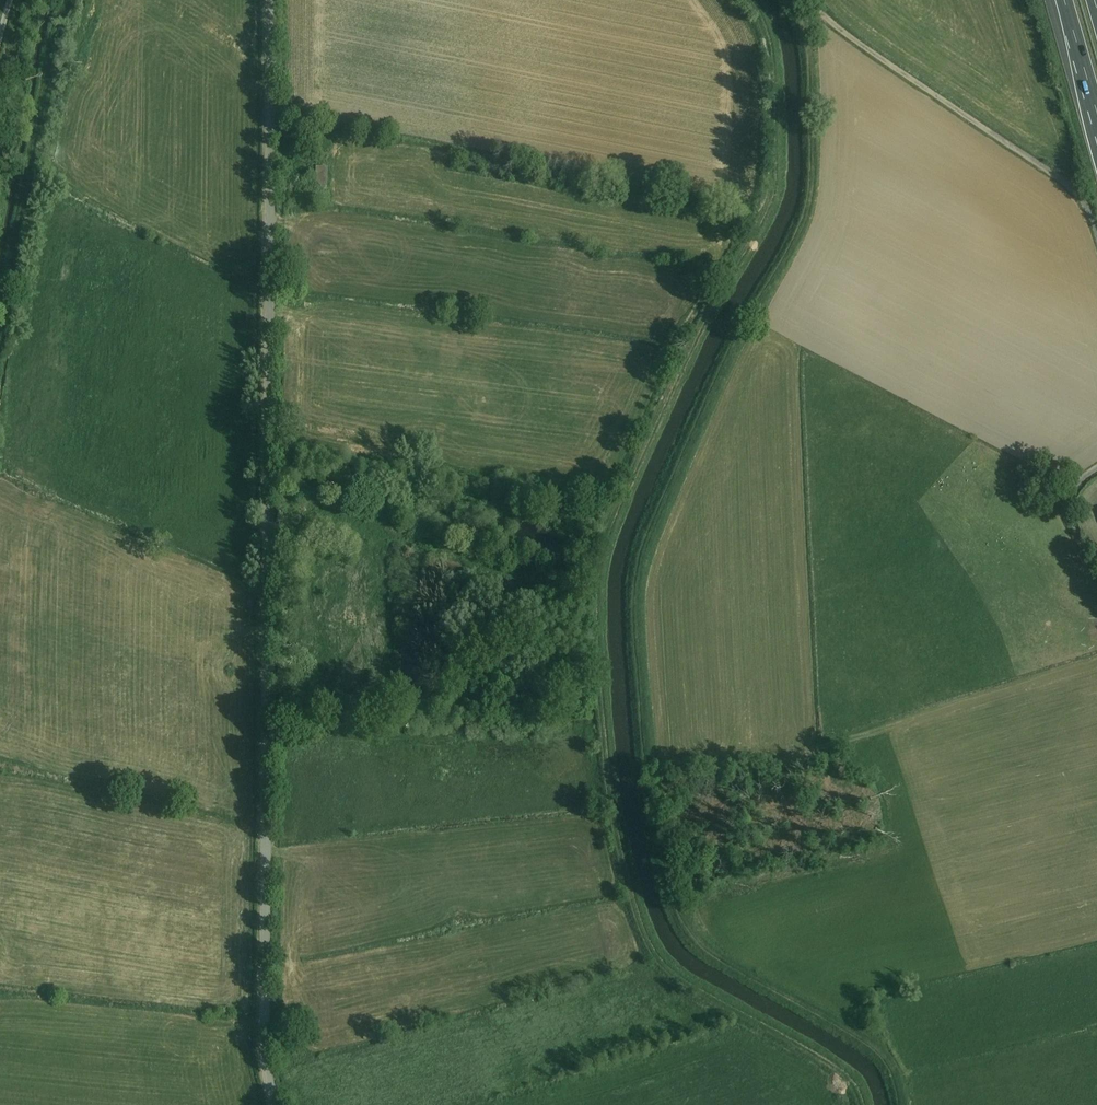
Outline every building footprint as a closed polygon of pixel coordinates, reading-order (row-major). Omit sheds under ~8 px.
[(327,167),(315,167),(314,190),(326,191),(327,167)]
